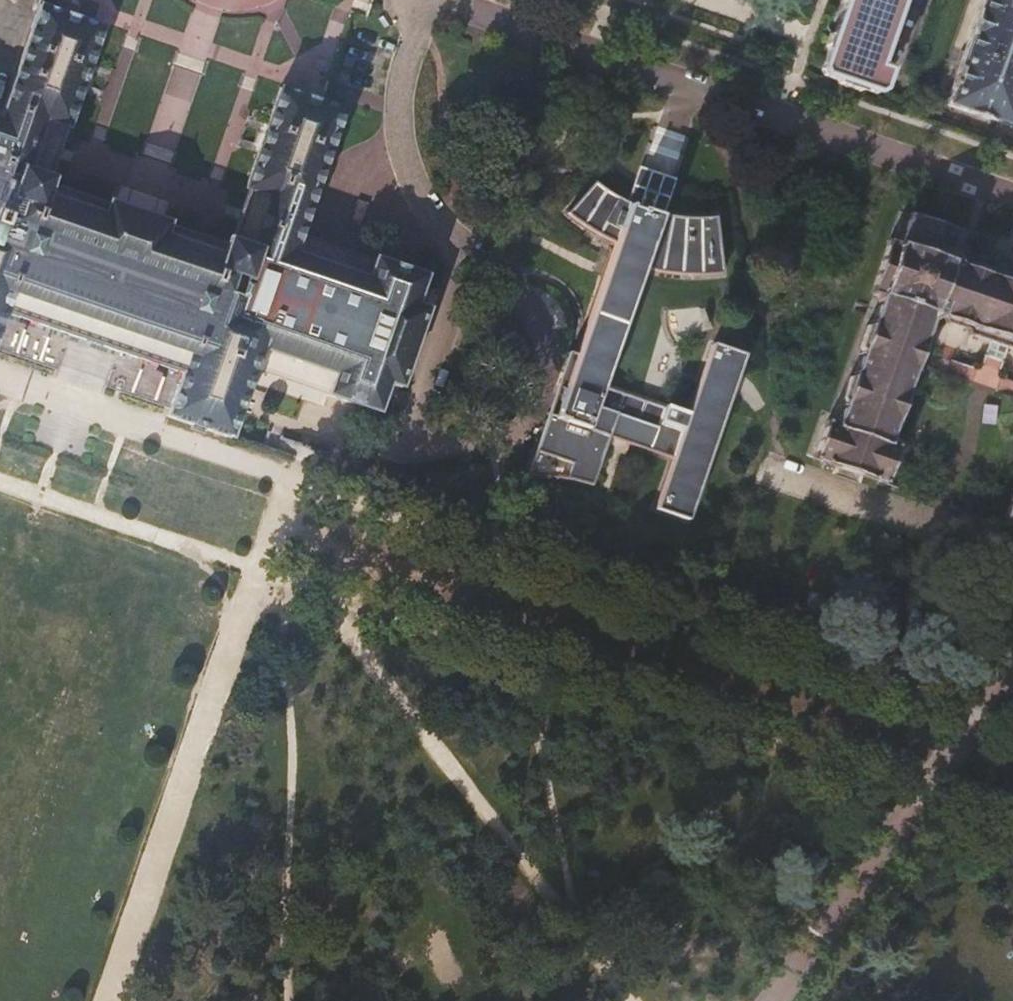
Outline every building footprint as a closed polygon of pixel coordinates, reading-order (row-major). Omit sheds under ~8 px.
[(845,3),(835,32),(830,34),(826,46),(829,51),(822,69),(824,75),(836,79),(839,84),(860,91),(864,89),(877,93),(883,90),(890,70),(880,66),(902,0),(843,0),(845,3)] [(947,104),(1009,126),(1012,115),(1012,0),(982,0),(947,104)] [(3,313),(95,345),(180,375),(165,416),(201,428),(230,438),(261,348),(335,374),(328,394),(379,412),(389,383),(402,387),(429,309),(416,305),(426,276),(376,258),(375,259),(301,233),(309,211),(344,110),(280,88),(245,188),(247,190),(230,238),(227,239),(225,244),(165,224),(166,223),(159,220),(164,203),(144,197),(121,189),(115,205),(107,202),(106,203),(48,183),(50,178),(47,177),(65,127),(67,128),(103,26),(99,25),(39,4),(3,106),(0,114),(0,321),(3,313)] [(377,91),(388,27),(355,21),(343,85),(377,91)] [(615,198),(595,183),(569,213),(589,227),(616,242),(578,354),(570,352),(546,415),(528,470),(556,475),(593,485),(609,437),(673,458),(656,509),(688,519),(744,355),(713,344),(689,414),(604,385),(644,268),(668,272),(696,274),(723,273),(716,217),(681,218),(661,214),(650,211),(647,211),(628,207),(615,198)] [(814,459),(886,483),(899,445),(890,441),(931,321),(937,319),(1012,345),(1012,270),(1000,266),(989,270),(968,263),(960,265),(955,254),(961,232),(909,214),(899,243),(890,240),(872,292),(881,296),(837,424),(827,421),(814,459)] [(0,451),(0,471),(31,481),(37,463),(0,450),(0,451)] [(1003,523),(1012,527),(1012,493),(1003,523)]
